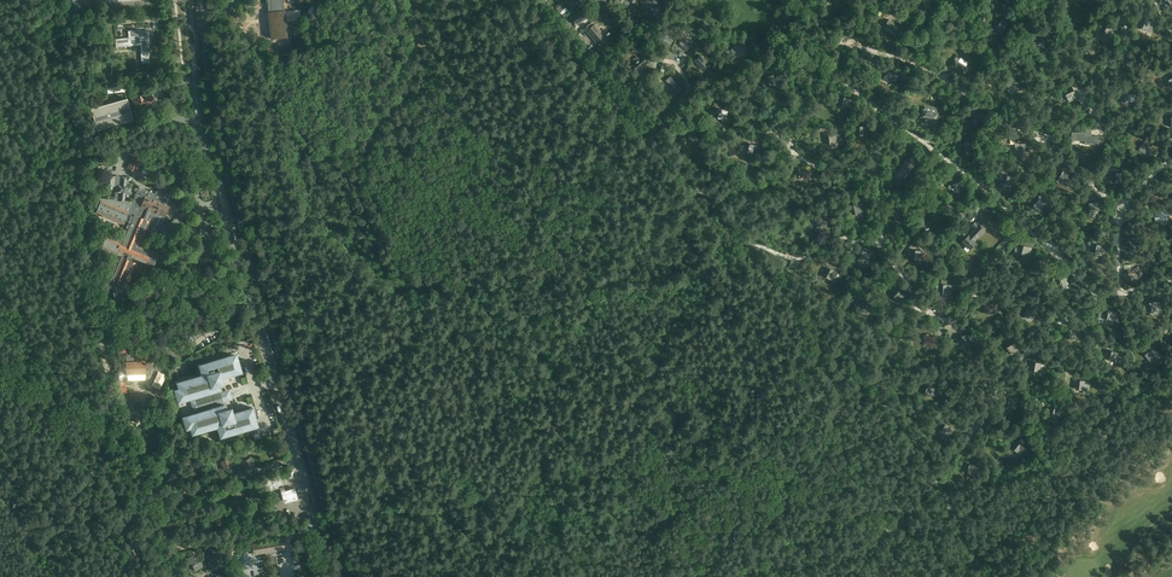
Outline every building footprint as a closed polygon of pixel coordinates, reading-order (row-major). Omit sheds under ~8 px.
[(72,10),(81,9),(80,0),(71,1),(69,1),(70,6),(71,6),(72,10)] [(81,9),(81,11),(86,11),(86,9),(90,9),(89,0),(84,0),(80,0),(81,9)] [(272,39),(288,37),(285,11),(284,11),(285,0),(267,0),(272,39)] [(658,4),(659,0),(644,0),(643,2),(656,7),(654,12),(659,14),(662,6),(658,4)] [(561,1),(555,6),(559,10),(565,5),(561,1)] [(575,2),(570,6),(573,10),(579,5),(575,1),(575,2)] [(572,17),(578,25),(588,17),(582,10),(572,17)] [(566,11),(562,15),(565,20),(570,16),(566,11)] [(607,15),(605,19),(612,24),(614,20),(607,15)] [(995,27),(1005,32),(1009,24),(998,18),(997,21),(998,21),(995,27)] [(1141,27),(1152,31),(1155,22),(1143,18),(1142,21),(1143,21),(1141,27)] [(897,35),(904,26),(900,23),(898,26),(889,19),(884,26),(897,35)] [(636,21),(631,28),(636,32),(642,25),(636,21)] [(1101,33),(1111,38),(1115,30),(1103,24),(1102,27),(1103,27),(1101,33)] [(604,36),(595,25),(591,28),(589,25),(584,29),(596,43),(604,36)] [(115,39),(116,43),(119,43),(119,47),(130,46),(141,45),(142,54),(141,54),(142,64),(150,63),(148,44),(149,44),(148,40),(150,40),(149,30),(140,31),(140,30),(128,31),(128,37),(115,39)] [(1034,45),(1048,44),(1047,36),(1036,37),(1036,35),(1033,36),(1034,45)] [(660,37),(656,42),(664,48),(668,43),(660,37)] [(694,46),(686,40),(682,47),(690,52),(694,46)] [(746,47),(734,45),(733,48),(732,48),(731,52),(746,55),(747,51),(745,51),(746,47)] [(700,55),(694,60),(702,69),(703,70),(709,65),(708,64),(700,55)] [(638,71),(647,63),(642,56),(639,59),(637,56),(634,59),(636,61),(632,64),(638,71)] [(964,75),(968,68),(954,59),(950,66),(964,75)] [(109,68),(110,78),(117,77),(116,67),(109,68)] [(883,71),(884,72),(881,76),(890,82),(891,80),(892,81),(898,73),(895,71),(893,74),(886,68),(883,71)] [(767,86),(778,82),(775,74),(763,78),(764,81),(765,81),(767,86)] [(682,88),(671,76),(666,80),(677,93),(682,88)] [(1008,94),(1023,89),(1020,81),(1010,85),(1009,82),(1005,84),(1008,94)] [(123,85),(111,87),(112,93),(124,92),(123,85)] [(1064,92),(1069,103),(1078,99),(1073,88),(1064,92)] [(1120,94),(1122,103),(1125,103),(1125,101),(1131,100),(1131,102),(1135,101),(1134,94),(1124,95),(1124,93),(1120,94)] [(133,101),(127,103),(128,107),(132,106),(132,108),(135,107),(135,108),(140,106),(140,107),(147,105),(148,108),(154,106),(151,95),(145,96),(144,95),(141,95),(137,96),(137,97),(132,98),(133,101)] [(839,105),(851,108),(853,99),(841,96),(840,99),(841,99),(839,105)] [(131,119),(126,100),(95,108),(101,127),(131,119)] [(924,122),(927,123),(931,109),(925,107),(924,109),(922,109),(920,117),(925,119),(924,122)] [(714,118),(727,120),(729,110),(716,109),(715,112),(712,112),(712,115),(714,115),(714,118)] [(937,110),(931,109),(927,123),(931,124),(931,120),(936,122),(938,113),(936,112),(937,110)] [(971,115),(978,125),(985,120),(979,109),(975,112),(976,113),(971,115)] [(687,138),(697,134),(693,126),(682,130),(684,133),(685,132),(687,138)] [(857,136),(869,136),(869,126),(856,126),(856,130),(857,129),(857,136)] [(1085,133),(1085,136),(1085,140),(1085,144),(1099,144),(1103,144),(1103,137),(1099,137),(1099,136),(1091,136),(1091,129),(1085,129),(1085,133)] [(828,144),(839,143),(838,134),(825,135),(825,138),(827,138),(828,144)] [(961,150),(973,152),(974,142),(961,141),(961,144),(962,144),(961,150)] [(1016,152),(1029,151),(1029,143),(1019,144),(1019,142),(1015,143),(1016,152)] [(1139,150),(1151,157),(1155,150),(1146,145),(1147,144),(1144,142),(1139,150)] [(740,146),(739,144),(727,147),(730,156),(740,153),(739,146),(740,146)] [(746,146),(745,153),(756,155),(758,146),(746,144),(745,146),(746,146)] [(138,169),(142,171),(147,160),(133,154),(127,168),(137,172),(138,169)] [(910,154),(901,166),(910,173),(921,159),(917,156),(915,159),(910,154)] [(910,173),(901,166),(892,178),(900,185),(910,173)] [(811,178),(810,169),(798,171),(799,179),(811,178)] [(1058,171),(1059,172),(1056,178),(1066,183),(1071,175),(1060,169),(1058,171)] [(1114,182),(1125,183),(1125,173),(1113,172),(1113,176),(1114,176),(1114,182)] [(1001,183),(1011,187),(1015,178),(1003,173),(1002,177),(1003,177),(1001,183)] [(116,186),(115,199),(125,200),(125,194),(130,194),(130,186),(126,185),(127,177),(102,175),(101,185),(105,186),(105,185),(116,186)] [(958,179),(948,185),(950,188),(954,186),(958,191),(966,187),(959,176),(957,178),(958,179)] [(115,199),(100,198),(96,208),(99,209),(97,213),(102,215),(104,217),(120,224),(122,223),(127,225),(121,241),(106,235),(101,249),(118,256),(110,274),(115,301),(131,298),(128,283),(136,263),(128,260),(129,256),(153,266),(158,254),(138,245),(149,221),(156,224),(160,226),(164,217),(165,217),(169,206),(168,206),(176,189),(172,187),(160,182),(155,194),(139,187),(133,201),(125,200),(115,199)] [(1031,204),(1040,212),(1046,204),(1037,196),(1034,199),(1035,200),(1031,204)] [(853,214),(864,212),(862,202),(849,205),(850,209),(851,208),(853,214)] [(1088,213),(1099,211),(1098,202),(1085,203),(1086,207),(1087,207),(1088,213)] [(929,213),(938,221),(944,213),(935,205),(932,208),(933,208),(929,213)] [(1156,221),(1168,220),(1168,209),(1164,209),(1164,212),(1156,212),(1156,221)] [(892,221),(904,221),(903,211),(891,211),(891,215),(892,214),(892,221)] [(820,227),(826,225),(825,220),(826,220),(825,215),(823,215),(823,217),(811,219),(812,222),(813,222),(814,228),(820,227)] [(974,228),(968,234),(975,241),(985,230),(975,222),(971,226),(974,228)] [(964,239),(968,235),(965,233),(964,233),(959,229),(956,233),(961,237),(962,236),(964,239)] [(976,242),(975,241),(968,234),(968,235),(964,239),(961,242),(970,250),(976,242)] [(1133,250),(1141,243),(1136,235),(1126,243),(1128,246),(1129,245),(1133,250)] [(1091,252),(1102,256),(1105,247),(1093,243),(1092,246),(1093,246),(1091,252)] [(1014,253),(1019,254),(1030,257),(1032,247),(1020,244),(1019,248),(1015,247),(1014,253)] [(858,258),(869,262),(871,252),(859,249),(858,252),(859,252),(858,258)] [(912,259),(923,261),(924,251),(912,249),(911,253),(912,253),(912,259)] [(827,267),(826,270),(827,270),(824,276),(834,282),(839,273),(827,267)] [(1127,277),(1140,277),(1139,268),(1127,268),(1127,277)] [(1068,287),(1070,277),(1057,275),(1057,278),(1058,278),(1057,284),(1068,287)] [(940,294),(952,294),(952,285),(939,285),(939,287),(940,287),(940,294)] [(896,287),(893,290),(894,291),(891,295),(900,303),(906,296),(896,287)] [(985,313),(997,311),(996,304),(998,304),(998,300),(992,301),(993,303),(984,305),(985,313)] [(1149,312),(1160,309),(1158,300),(1145,302),(1146,307),(1147,306),(1149,312)] [(853,307),(854,313),(866,311),(864,302),(851,304),(852,307),(853,307)] [(1034,310),(1022,307),(1022,310),(1023,311),(1022,313),(1019,312),(1018,316),(1032,319),(1034,310)] [(1104,319),(1115,321),(1117,311),(1104,309),(1104,312),(1105,312),(1104,319)] [(1066,338),(1077,338),(1077,328),(1064,329),(1064,332),(1066,332),(1066,338)] [(973,342),(970,333),(958,337),(959,340),(960,340),(962,346),(973,342)] [(938,345),(938,336),(929,337),(929,334),(926,334),(926,337),(924,337),(925,346),(938,345)] [(1006,345),(1011,355),(1019,350),(1014,340),(1011,341),(1011,342),(1006,345)] [(131,343),(129,353),(136,355),(139,345),(131,343)] [(1156,360),(1159,357),(1148,346),(1146,348),(1147,349),(1143,353),(1151,362),(1155,358),(1156,360)] [(1107,359),(1118,362),(1120,353),(1108,349),(1107,353),(1108,353),(1107,359)] [(176,382),(176,384),(172,386),(187,434),(191,433),(191,435),(196,434),(197,438),(218,432),(220,438),(251,428),(252,430),(261,427),(238,351),(194,364),(192,365),(191,365),(190,366),(189,367),(188,367),(188,368),(188,369),(187,369),(187,370),(187,371),(187,372),(187,373),(187,374),(179,377),(180,381),(176,382)] [(127,375),(145,374),(145,357),(126,358),(127,375)] [(1032,371),(1043,373),(1045,363),(1033,361),(1032,371)] [(1076,389),(1088,390),(1089,381),(1076,380),(1076,383),(1077,383),(1076,389)] [(922,392),(932,397),(936,388),(925,383),(923,387),(924,387),(922,392)] [(1004,407),(1016,410),(1018,400),(1005,398),(1004,401),(1005,401),(1004,407)] [(1049,412),(1060,417),(1064,409),(1053,404),(1049,412)] [(955,429),(943,422),(941,425),(942,426),(940,431),(946,434),(945,435),(951,437),(955,429)] [(1012,448),(1021,455),(1027,448),(1017,440),(1015,442),(1016,443),(1012,448)] [(242,471),(252,467),(253,470),(256,469),(251,457),(240,462),(241,466),(242,466),(243,468),(241,469),(242,471)] [(219,468),(220,471),(231,466),(228,458),(218,462),(219,466),(220,466),(221,467),(219,468)] [(965,463),(965,466),(966,466),(965,472),(976,475),(978,465),(965,463)] [(201,474),(200,473),(201,472),(203,473),(205,471),(195,464),(190,471),(198,477),(201,474)] [(175,480),(174,480),(175,478),(177,479),(178,477),(167,471),(163,479),(173,484),(175,480)] [(283,486),(279,472),(273,474),(273,476),(263,479),(267,491),(283,486)] [(262,492),(260,482),(253,484),(256,494),(262,492)] [(239,488),(238,486),(240,485),(239,483),(228,489),(233,497),(242,491),(240,488),(239,488)] [(281,491),(284,501),(292,499),(297,498),(294,487),(289,489),(281,491)] [(186,494),(184,491),(174,497),(178,505),(187,500),(186,496),(185,497),(184,495),(186,494)] [(241,519),(246,509),(242,507),(242,508),(240,507),(240,505),(238,504),(233,515),(241,519)] [(260,513),(258,514),(257,513),(254,514),(257,524),(266,521),(262,510),(259,511),(260,513)] [(215,527),(226,522),(224,519),(222,520),(221,518),(222,518),(221,514),(211,519),(215,527)] [(194,529),(200,519),(198,518),(197,520),(195,519),(195,518),(192,515),(186,525),(194,529)] [(282,540),(253,544),(255,554),(284,549),(282,540)] [(237,553),(236,546),(226,547),(227,555),(237,553)] [(221,560),(218,554),(214,556),(211,550),(208,552),(207,551),(205,552),(209,561),(207,562),(209,566),(221,560)] [(190,557),(187,558),(191,567),(193,567),(195,571),(201,568),(198,562),(197,563),(194,557),(190,558),(190,557)]
